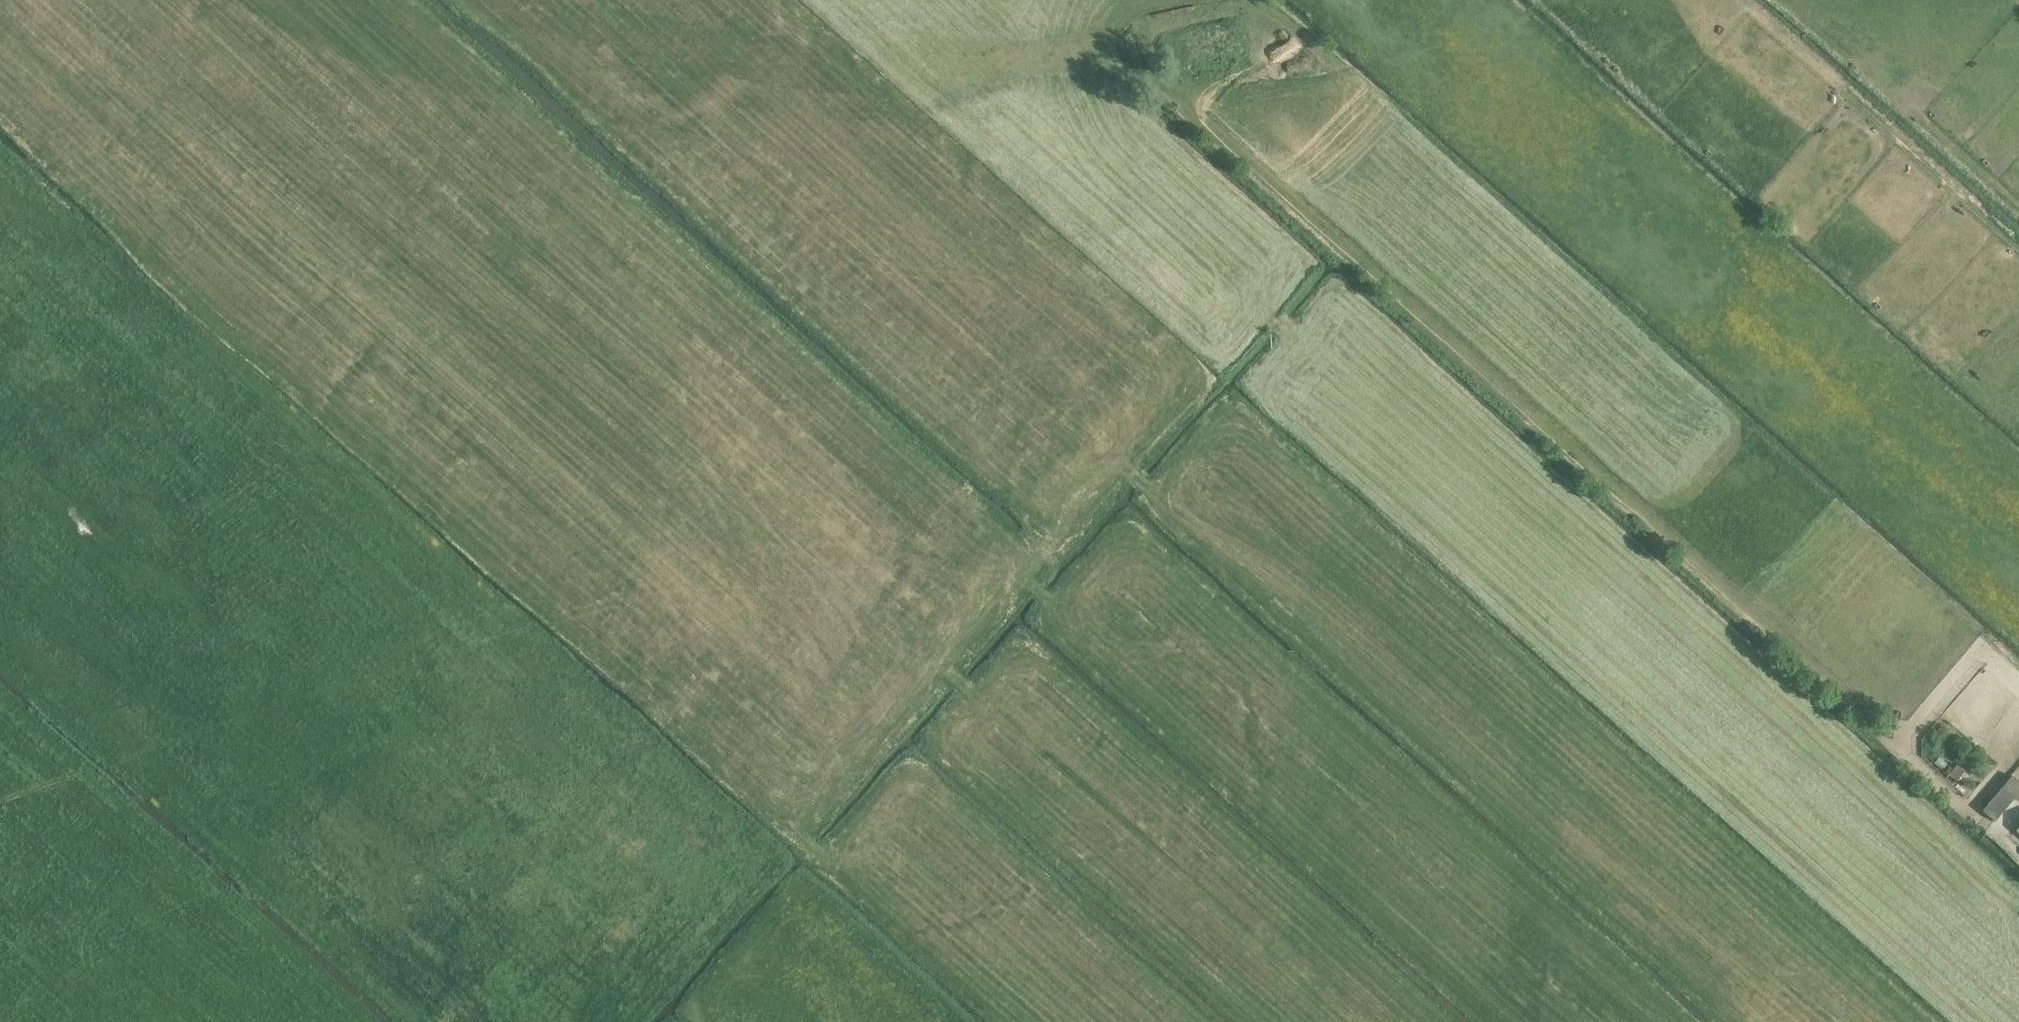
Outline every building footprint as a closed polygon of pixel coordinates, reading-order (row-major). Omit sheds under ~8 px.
[(1985,807),(2001,819),(2018,795),(2018,777),(2013,772),(1985,807)]
